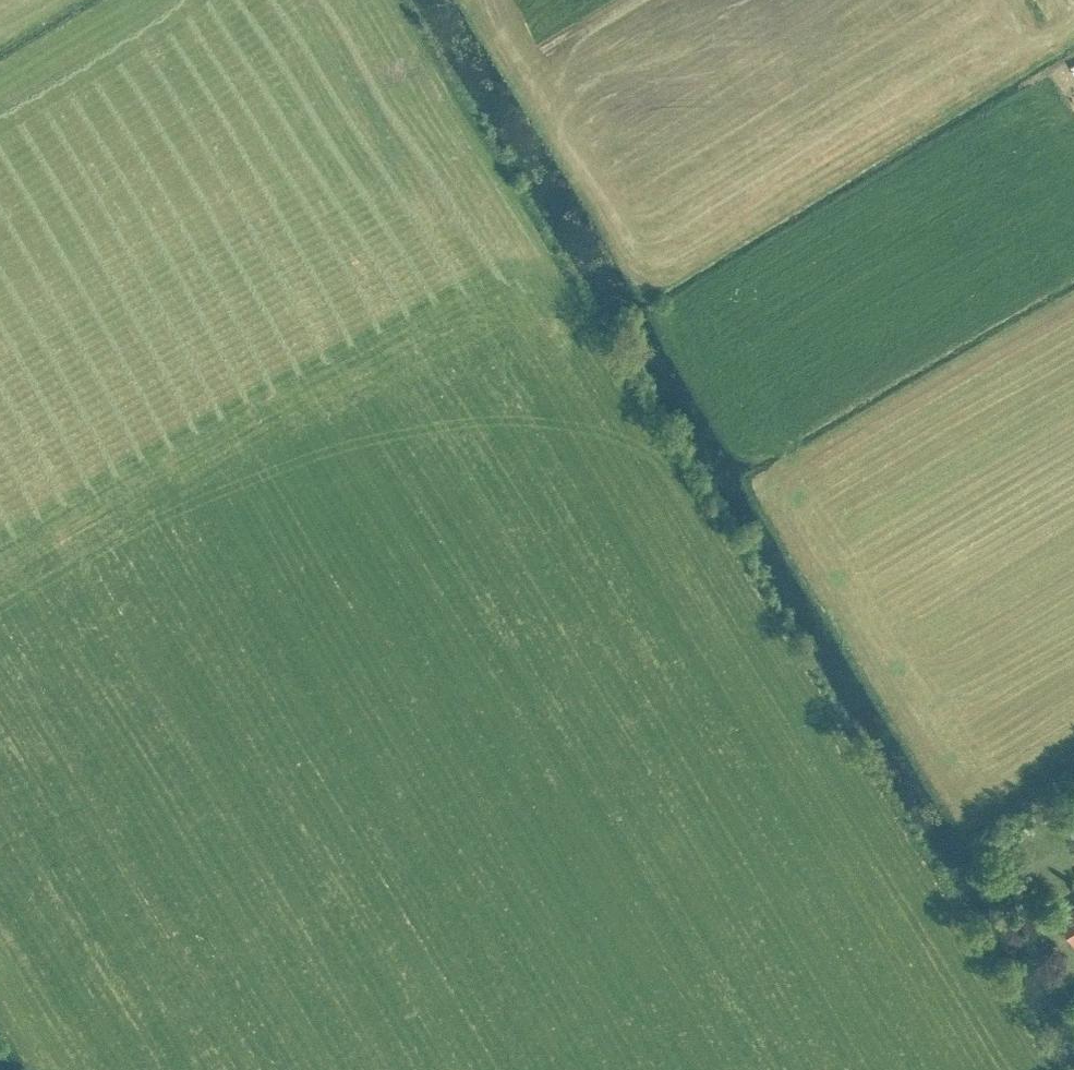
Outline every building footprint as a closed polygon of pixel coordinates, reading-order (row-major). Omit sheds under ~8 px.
[(1061,913),(1073,934),(1073,905),(1061,913)]
